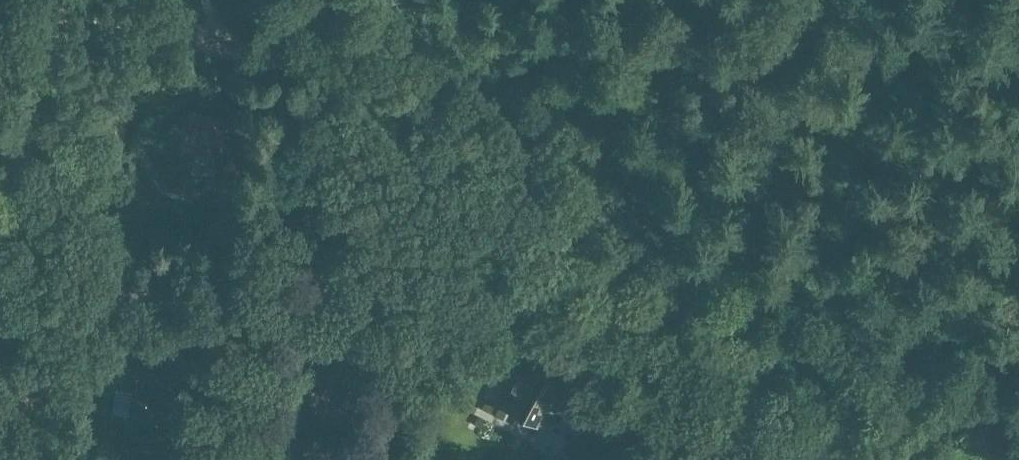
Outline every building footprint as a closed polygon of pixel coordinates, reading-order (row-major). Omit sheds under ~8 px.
[(164,422),(168,392),(154,390),(156,378),(161,379),(166,349),(140,345),(135,375),(141,376),(139,388),(132,387),(127,417),(164,422)] [(525,378),(512,371),(500,394),(510,399),(505,407),(537,424),(539,421),(553,428),(574,388),(559,380),(558,382),(526,366),(523,371),(527,373),(525,378)]
